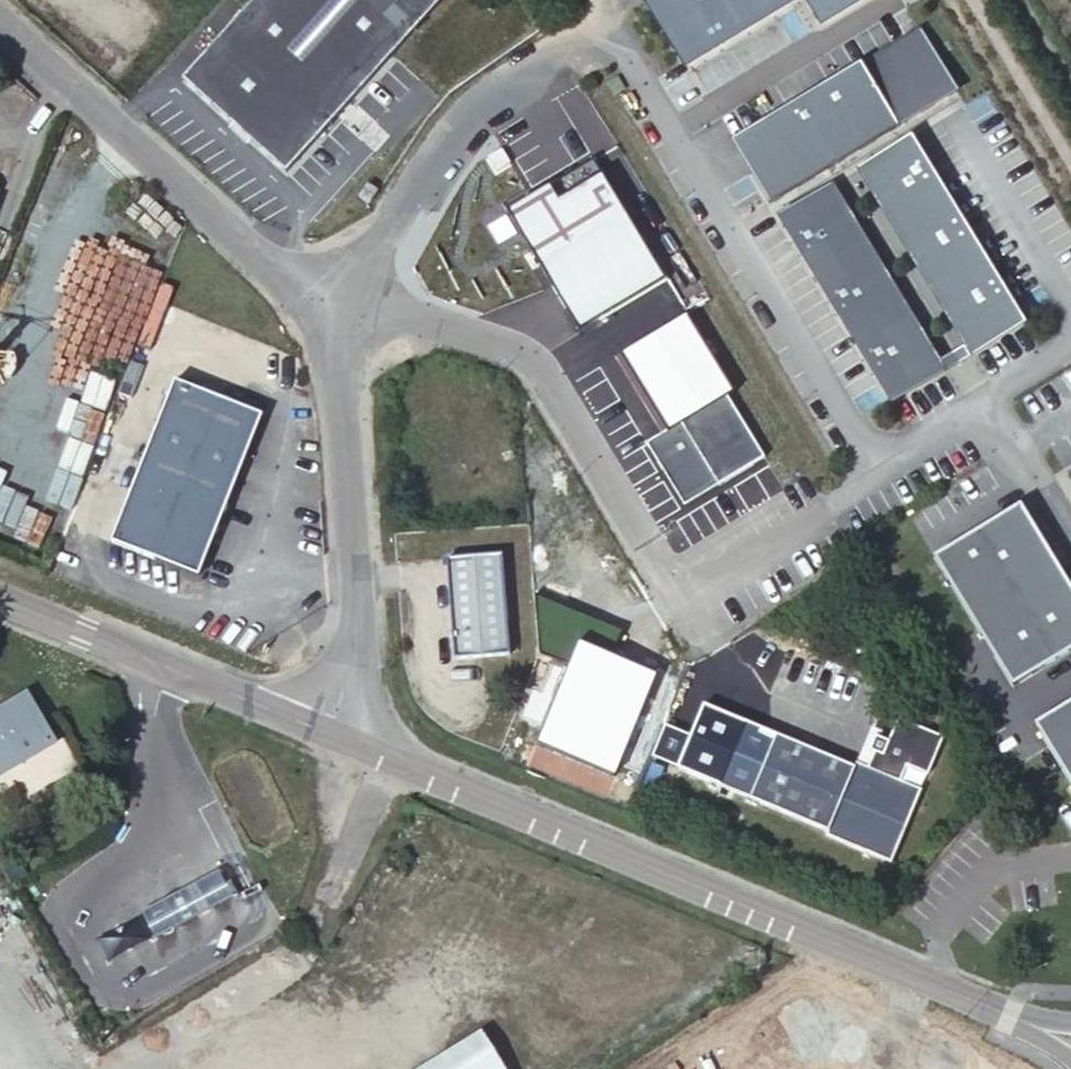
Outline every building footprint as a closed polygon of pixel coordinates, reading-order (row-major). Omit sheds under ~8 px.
[(184,80),(287,175),(451,0),(259,0),(184,80)] [(692,61),(793,0),(655,0),(692,61)] [(819,16),(845,0),(809,0),(819,16)] [(774,206),(961,94),(922,30),(735,142),(774,206)] [(964,342),(974,359),(1029,326),(916,137),(861,170),(964,342)] [(782,217),(897,404),(949,372),(835,185),(782,217)] [(687,329),(621,369),(667,445),(668,446),(681,438),(717,498),(718,500),(726,495),(764,473),(727,411),(734,407),(687,329)] [(958,333),(934,347),(948,370),(972,356),(958,333)] [(258,417),(168,381),(104,542),(193,578),(258,417)] [(668,446),(667,445),(646,458),(662,484),(665,482),(685,517),(694,512),(717,498),(681,438),(668,446)] [(685,517),(665,482),(662,484),(683,522),(718,500),(717,498),(694,512),(685,517)] [(935,557),(1014,687),(1070,652),(1070,588),(1021,505),(935,557)] [(505,556),(454,558),(459,657),(513,653),(505,556)] [(43,737),(16,685),(0,693),(0,760),(43,737)] [(1035,725),(1070,783),(1070,703),(1035,725)] [(868,769),(901,781),(907,766),(928,775),(944,737),(898,719),(889,742),(876,736),(875,739),(880,741),(876,750),(871,748),(870,750),(874,752),(868,769)] [(777,735),(746,722),(719,786),(750,799),(777,735)] [(777,735),(750,799),(828,833),(826,837),(892,864),(922,789),(901,781),(868,769),(856,764),(854,768),(777,735)] [(219,871),(142,911),(155,940),(235,900),(219,871)] [(508,1067),(486,1030),(423,1068),(505,1068),(508,1067)]
